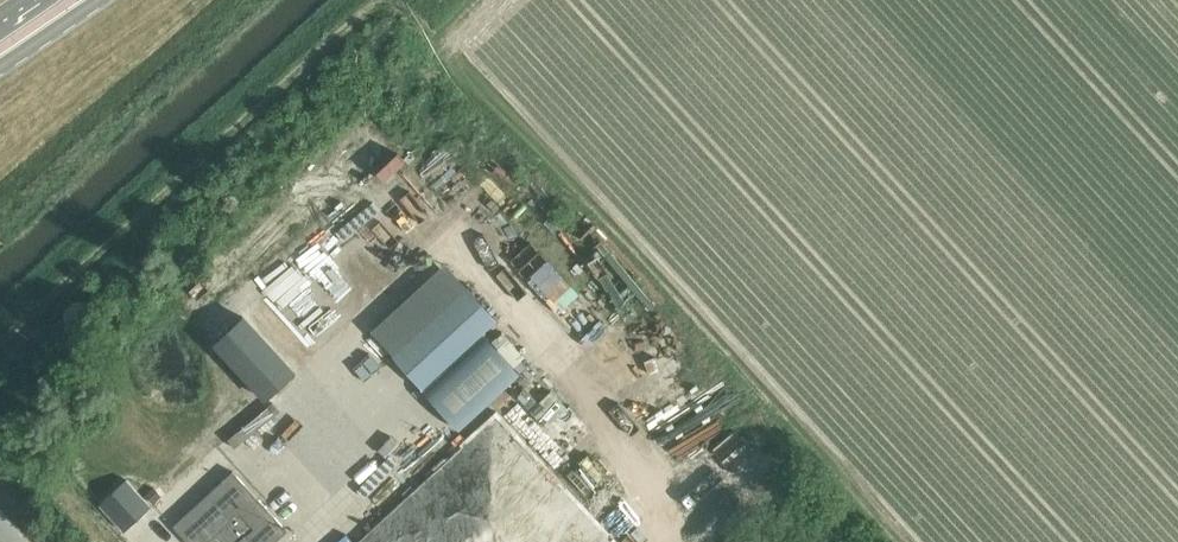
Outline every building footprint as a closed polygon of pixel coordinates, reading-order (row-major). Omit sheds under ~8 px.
[(466,287),(392,356),(422,388),(496,319),(466,287)] [(486,333),(424,391),(459,430),(521,372),(486,333)] [(173,526),(189,541),(275,541),(287,530),(232,470),(173,526)] [(151,506),(127,480),(100,504),(124,530),(151,506)]
